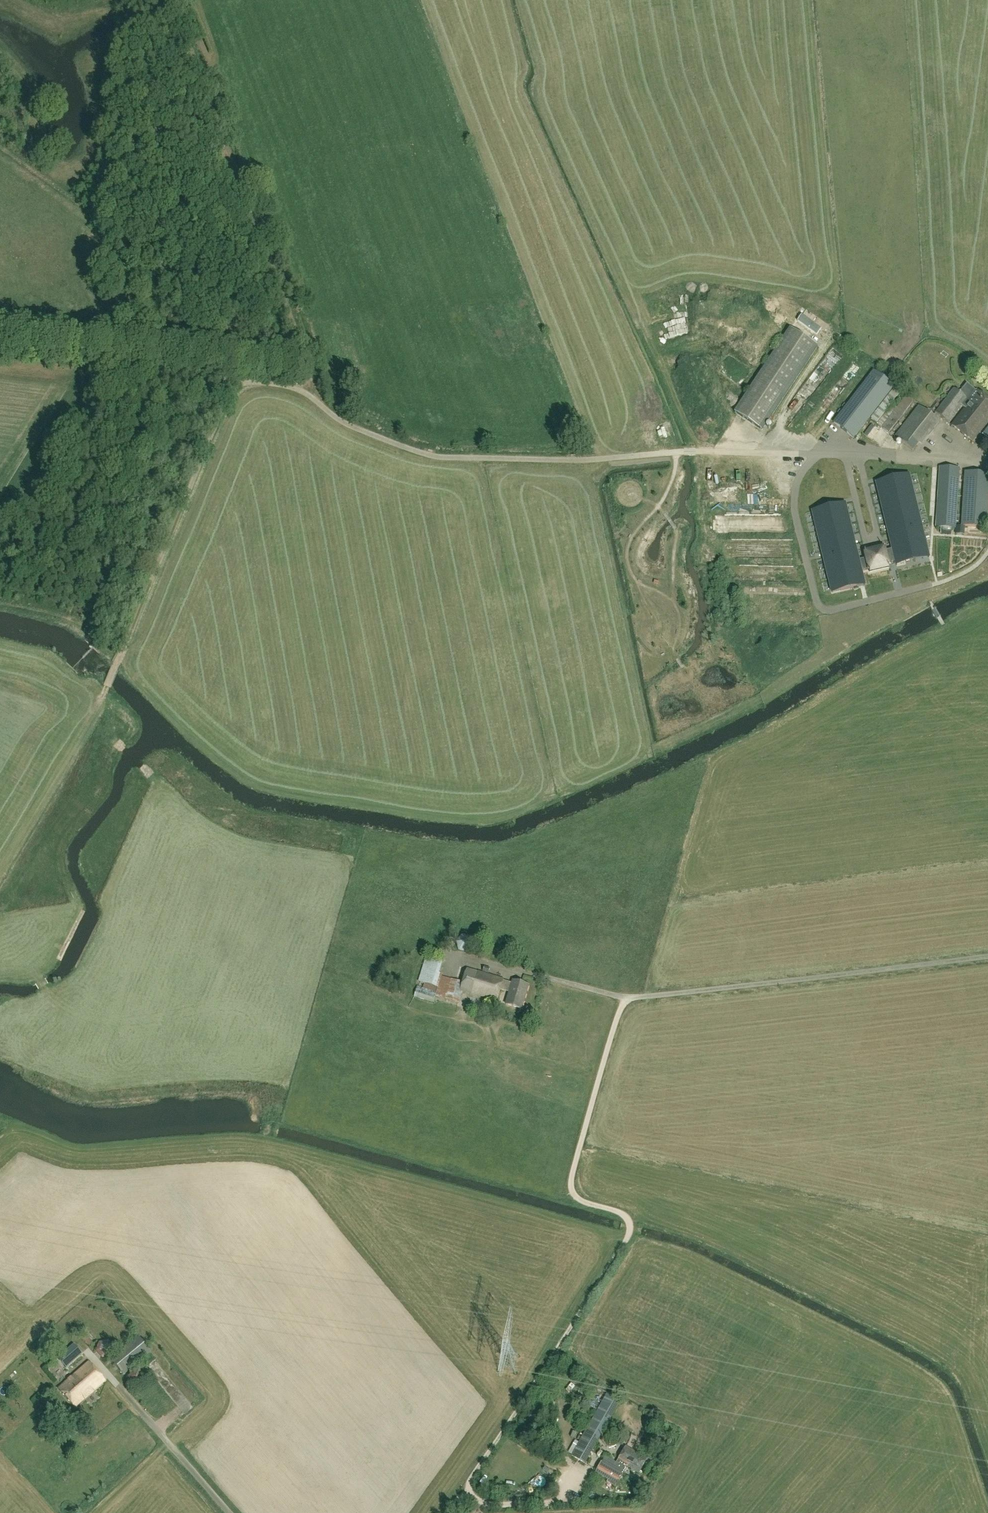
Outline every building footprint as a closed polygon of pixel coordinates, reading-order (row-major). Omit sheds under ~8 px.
[(762,430),(817,346),(790,328),(735,412),(762,430)] [(847,370),(853,375),(859,369),(853,364),(847,370)] [(874,371),(834,422),(853,438),(893,387),(874,371)] [(895,388),(872,417),(889,431),(912,402),(895,388)] [(935,412),(948,422),(962,405),(965,408),(952,425),(972,441),(987,421),(987,398),(977,390),(969,399),(954,388),(935,412)] [(916,453),(942,422),(919,405),(895,437),(916,453)] [(956,528),(959,468),(940,467),(936,527),(956,528)] [(965,472),(962,526),(987,528),(987,474),(965,472)] [(915,553),(927,550),(909,474),(876,482),(893,549),(885,551),(884,548),(865,553),(867,558),(859,560),(845,503),(813,511),(832,593),(858,587),(857,586),(855,579),(855,578),(854,573),(862,571),(869,569),(870,572),(889,567),(888,563),(896,561),(896,562),(897,562),(916,558),(915,553)] [(468,953),(475,946),(472,937),(462,935),(456,943),(459,951),(468,953)] [(467,968),(463,983),(441,976),(442,974),(439,972),(443,961),(426,956),(418,982),(421,982),(419,987),(417,986),(414,997),(433,1003),(435,996),(459,1003),(463,990),(497,1000),(501,989),(510,992),(506,1004),(522,1009),(529,985),(513,980),(513,983),(503,980),(504,979),(467,968)] [(89,1347),(97,1340),(87,1328),(79,1335),(89,1347)] [(123,1374),(151,1351),(137,1335),(110,1358),(123,1374)] [(111,1356),(115,1347),(108,1340),(99,1342),(96,1351),(101,1358),(111,1356)] [(66,1368),(81,1354),(73,1345),(58,1358),(66,1368)] [(75,1408),(105,1381),(88,1362),(58,1389),(75,1408)] [(141,1384),(144,1376),(139,1370),(131,1371),(127,1379),(132,1385),(141,1384)] [(595,1416),(572,1455),(585,1463),(621,1401),(608,1393),(595,1416)] [(534,1409),(528,1420),(536,1424),(542,1413),(534,1409)] [(647,1440),(642,1449),(650,1454),(656,1444),(647,1440)] [(640,1474),(649,1458),(627,1446),(618,1462),(640,1474)] [(626,1469),(605,1457),(597,1473),(618,1484),(626,1469)] [(65,1483),(69,1488),(75,1483),(71,1478),(65,1483)]
